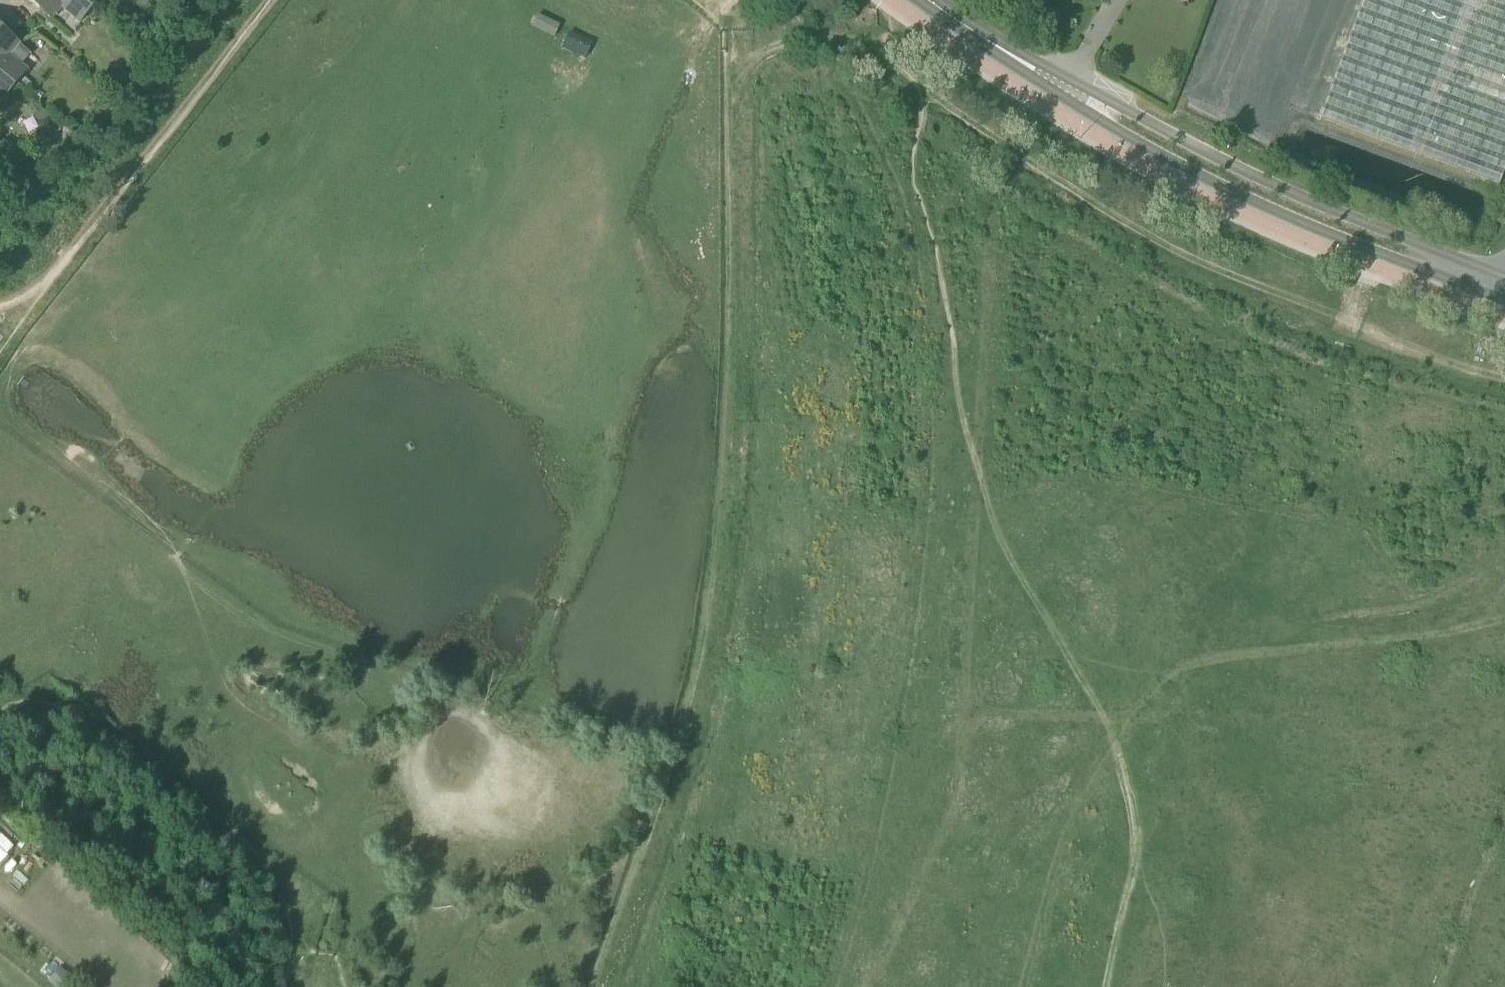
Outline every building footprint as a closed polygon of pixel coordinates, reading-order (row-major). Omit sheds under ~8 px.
[(52,20),(62,7),(81,22),(92,9),(82,0),(28,0),(52,20)] [(92,9),(99,0),(82,0),(92,9)] [(1504,170),(1504,0),(1364,0),(1320,118),(1500,184),(1504,170)] [(533,28),(555,39),(561,26),(539,15),(533,28)] [(0,29),(0,73),(15,86),(27,71),(9,56),(19,44),(0,29)] [(585,60),(593,43),(569,32),(562,49),(585,60)] [(4,100),(15,86),(0,73),(0,97),(4,100)] [(26,92),(32,85),(25,79),(19,86),(26,92)] [(43,125),(50,115),(40,107),(33,117),(43,125)] [(49,982),(55,986),(68,986),(74,979),(60,967),(49,982)]
